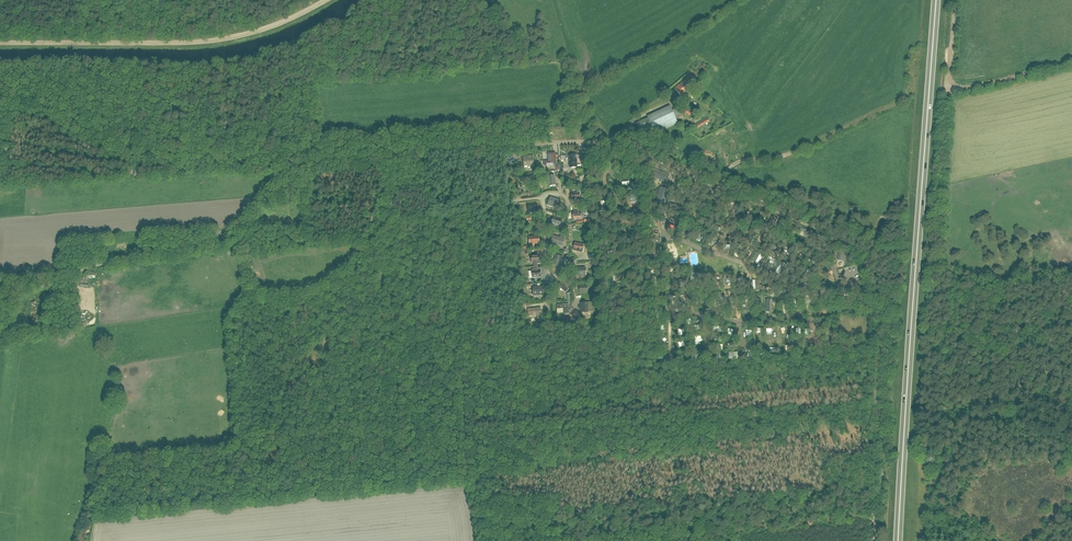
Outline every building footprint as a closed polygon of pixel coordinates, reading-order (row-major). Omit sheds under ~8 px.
[(704,73),(704,72),(706,74),(710,68),(708,67),(708,66),(704,63),(700,68),(698,67),(693,70),(692,69),(691,70),(697,77),(704,73)] [(687,79),(675,88),(681,97),(693,87),(687,79)] [(655,134),(678,123),(671,108),(646,120),(636,125),(642,136),(653,130),(655,134)] [(698,128),(710,122),(707,118),(695,124),(698,128)] [(555,165),(555,164),(555,153),(548,154),(548,161),(545,162),(545,165),(555,165)] [(577,162),(576,154),(568,155),(569,163),(570,163),(570,168),(576,167),(576,162),(577,162)] [(528,167),(534,167),(533,156),(531,157),(531,156),(529,156),(529,157),(523,157),(524,166),(528,166),(528,167)] [(647,174),(666,182),(669,175),(649,167),(647,174)] [(531,186),(535,185),(533,176),(520,179),(521,182),(530,181),(531,186)] [(556,185),(554,176),(547,177),(548,186),(556,185)] [(669,190),(660,187),(654,206),(663,209),(669,190)] [(579,192),(571,192),(572,200),(580,200),(579,192)] [(552,205),(558,207),(560,201),(554,198),(553,200),(550,199),(547,205),(552,207),(552,205)] [(601,206),(600,201),(596,201),(597,211),(608,210),(608,209),(608,206),(607,206),(607,205),(601,206)] [(537,211),(536,203),(527,204),(528,212),(537,211)] [(581,211),(573,211),(573,219),(581,219),(581,211)] [(551,223),(560,226),(561,220),(553,217),(551,223)] [(630,226),(631,237),(644,237),(643,226),(630,226)] [(539,244),(538,236),(529,237),(529,246),(532,246),(532,244),(539,244)] [(562,246),(564,237),(561,236),(560,238),(553,236),(551,242),(562,246)] [(574,243),(572,250),(582,252),(583,245),(574,243)] [(563,257),(556,255),(553,264),(560,266),(563,257)] [(534,267),(537,267),(537,264),(540,264),(540,260),(539,259),(539,256),(530,256),(531,263),(533,263),(534,267)] [(537,267),(534,267),(534,271),(532,271),(532,278),(540,277),(540,273),(541,272),(541,269),(538,269),(537,267)] [(585,276),(585,268),(576,268),(576,276),(585,276)] [(644,288),(642,279),(630,282),(630,283),(630,284),(630,285),(631,285),(631,286),(639,285),(640,289),(644,288)] [(684,279),(669,282),(670,289),(685,286),(684,279)] [(557,286),(565,292),(570,287),(562,280),(557,286)] [(542,295),(542,287),(533,287),(533,295),(542,295)] [(581,312),(588,312),(588,303),(580,303),(581,312)] [(556,305),(557,309),(564,309),(565,314),(569,313),(568,304),(556,305)]
